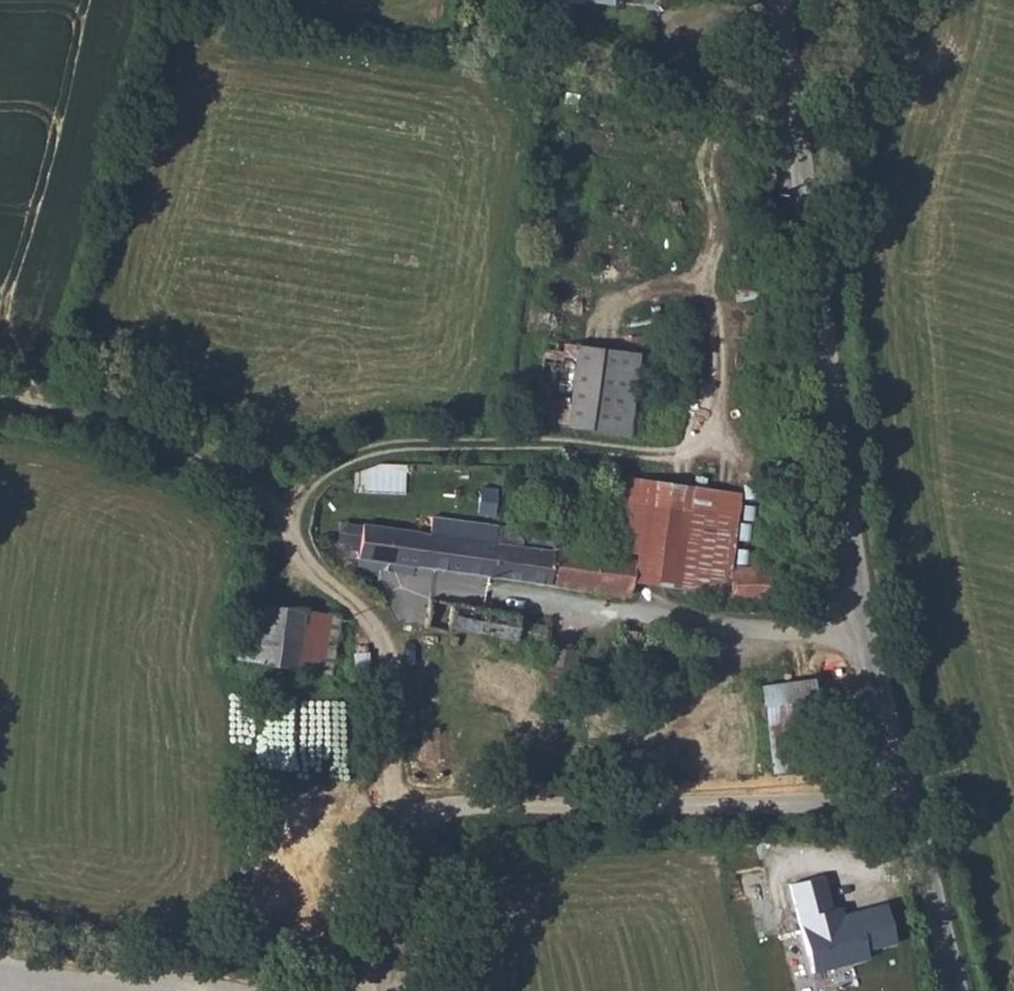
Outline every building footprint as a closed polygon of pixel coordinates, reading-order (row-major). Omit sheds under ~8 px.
[(644,359),(550,346),(539,425),(633,438),(644,359)] [(627,573),(699,581),(703,543),(735,546),(741,493),(602,474),(593,541),(630,546),(627,573)] [(372,516),(367,550),(486,567),(491,533),(494,517),(441,511),(439,526),(372,516)] [(530,521),(494,517),(491,533),(528,538),(530,521)] [(359,551),(361,522),(341,520),(338,549),(359,551)] [(528,538),(491,533),(486,567),(490,567),(523,572),(528,538)] [(620,586),(625,586),(627,573),(630,546),(593,541),(562,537),(561,542),(528,538),(523,572),(620,586)] [(703,543),(699,581),(731,584),(733,560),(735,546),(703,543)] [(782,564),(733,560),(731,584),(731,588),(781,591),(782,564)] [(481,624),(485,598),(429,589),(424,619),(450,625),(452,619),(481,624)] [(233,650),(260,654),(264,598),(238,594),(233,650)] [(264,598),(260,654),(296,660),(302,603),(264,598)] [(518,604),(485,598),(481,624),(545,635),(547,615),(518,611),(518,604)] [(302,603),(296,660),(332,664),(339,608),(302,603)] [(808,762),(810,677),(758,675),(756,763),(808,762)] [(413,728),(420,775),(451,771),(444,723),(413,728)] [(539,760),(523,760),(523,769),(526,775),(533,776),(536,774),(539,771),(539,760)]
